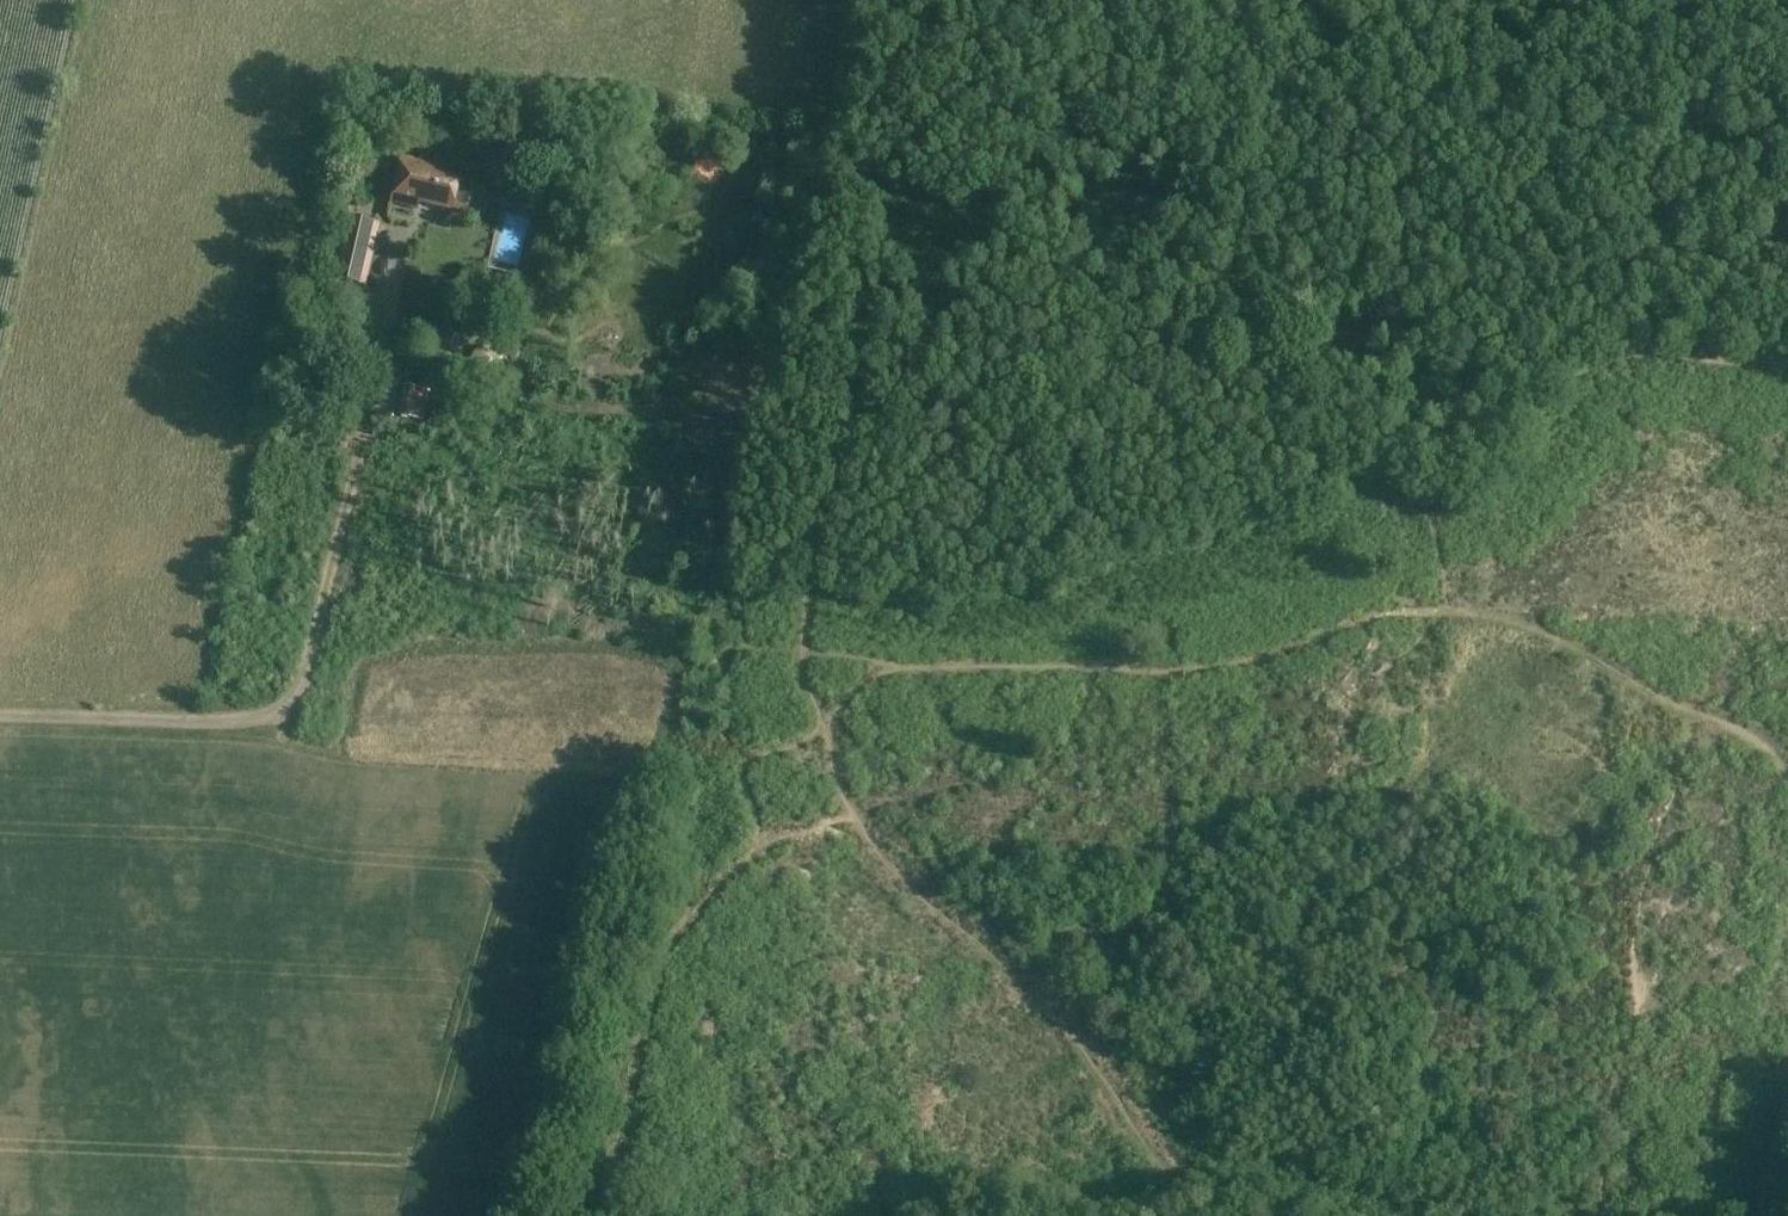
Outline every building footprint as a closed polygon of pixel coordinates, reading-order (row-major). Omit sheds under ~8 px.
[(416,139),(414,148),(423,150),(425,141),(416,139)] [(418,203),(468,214),(475,182),(446,175),(447,169),(401,159),(392,203),(417,209),(418,203)] [(365,286),(379,227),(347,220),(333,278),(365,286)] [(484,270),(480,281),(521,291),(524,280),(484,270)]
